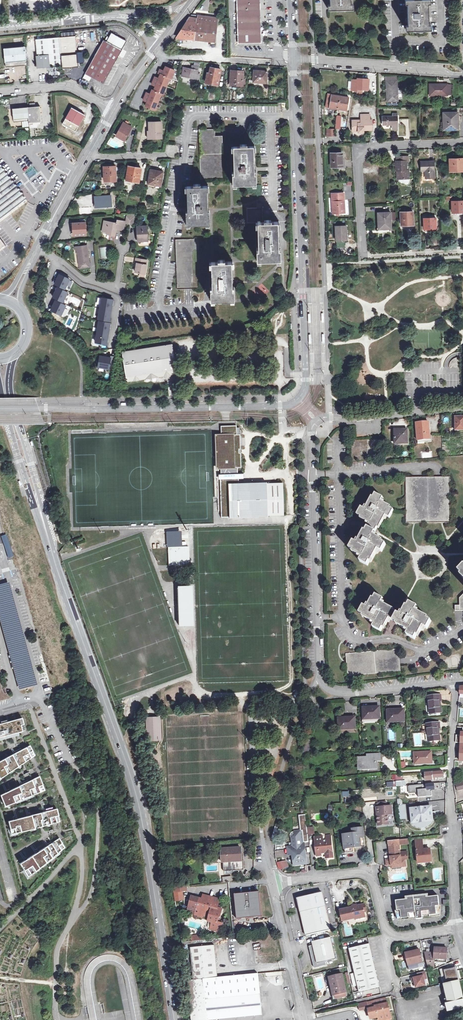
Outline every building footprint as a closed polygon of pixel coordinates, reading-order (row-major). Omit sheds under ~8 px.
[(259,22),(258,16),(258,0),(237,0),(238,23),(259,22)] [(351,9),(351,0),(330,0),(330,9),(351,9)] [(429,29),(428,0),(407,0),(408,30),(429,29)] [(187,21),(182,29),(196,32),(198,16),(191,14),(187,21)] [(218,18),(198,16),(196,32),(182,29),(177,37),(198,40),(215,42),(218,18)] [(238,33),(259,32),(259,28),(259,22),(238,23),(238,33)] [(259,37),(259,32),(238,33),(238,41),(249,41),(259,41),(259,37)] [(97,50),(82,78),(88,81),(90,77),(102,83),(126,41),(111,33),(109,37),(107,36),(104,40),(103,40),(97,50)] [(59,52),(61,65),(61,68),(77,66),(77,62),(83,62),(82,52),(77,52),(75,36),(58,37),(59,52)] [(59,52),(58,37),(34,40),(36,56),(35,56),(35,66),(34,66),(35,70),(38,70),(38,69),(49,67),(49,66),(61,65),(59,52)] [(4,68),(25,66),(24,47),(3,49),(4,68)] [(182,76),(199,80),(200,75),(198,74),(199,67),(192,65),(191,69),(184,68),(182,76)] [(160,70),(159,74),(161,74),(170,78),(172,79),(175,71),(166,67),(164,71),(160,70)] [(209,74),(207,73),(205,82),(218,85),(221,70),(211,68),(209,74)] [(230,84),(237,84),(237,85),(243,85),(243,71),(231,70),(230,84)] [(253,82),(267,83),(267,71),(254,70),(253,82)] [(155,77),(153,81),(167,86),(170,78),(161,74),(159,79),(155,77)] [(369,79),(362,79),(362,81),(358,81),(352,80),(352,90),(357,91),(357,89),(369,90),(369,79)] [(387,101),(398,101),(397,80),(387,81),(387,101)] [(167,86),(153,81),(152,85),(156,86),(154,91),(162,94),(163,95),(167,86)] [(430,95),(448,95),(448,84),(430,84),(430,95)] [(147,93),(145,97),(158,102),(162,94),(154,91),(152,90),(150,95),(147,93)] [(326,107),(347,110),(349,97),(328,94),(326,107)] [(158,102),(145,97),(144,100),(147,102),(145,107),(155,110),(158,102)] [(38,106),(26,107),(27,120),(28,124),(39,123),(39,121),(38,106)] [(13,122),(27,120),(26,107),(12,108),(13,122)] [(83,115),(72,109),(71,112),(68,110),(60,124),(73,131),(83,115)] [(444,127),(448,127),(448,129),(458,129),(458,113),(444,113),(444,127)] [(353,131),(359,131),(359,133),(364,132),(364,130),(373,130),(373,120),(370,120),(370,115),(361,115),(362,124),(359,124),(359,120),(353,120),(353,131)] [(383,124),(392,124),(392,129),(397,129),(397,116),(383,116),(383,124)] [(149,123),(150,128),(150,132),(151,132),(151,140),(162,139),(161,122),(149,123)] [(124,141),(132,128),(124,123),(116,136),(124,141)] [(216,136),(215,129),(207,129),(199,130),(201,179),(224,179),(223,136),(216,136)] [(233,175),(233,185),(257,184),(257,174),(255,174),(254,146),(234,147),(235,175),(233,175)] [(332,167),(343,166),(342,152),(331,153),(332,167)] [(396,171),(397,171),(399,171),(399,179),(409,179),(409,170),(407,170),(407,161),(409,161),(409,156),(397,157),(397,162),(396,162),(396,171)] [(462,170),(462,158),(450,159),(450,171),(462,170)] [(422,171),(426,171),(426,178),(435,178),(434,162),(422,162),(422,171)] [(127,179),(132,180),(132,181),(140,183),(142,168),(129,166),(127,179)] [(104,167),(105,182),(106,182),(110,182),(110,181),(117,180),(116,167),(104,167)] [(24,199),(0,168),(0,217),(24,199)] [(148,184),(162,186),(164,172),(151,170),(148,184)] [(188,215),(186,215),(186,226),(210,225),(210,215),(208,215),(207,187),(187,188),(188,215)] [(333,213),(345,213),(344,193),(332,194),(333,213)] [(96,207),(105,206),(104,204),(112,203),(111,196),(95,197),(96,207)] [(460,212),(462,212),(462,201),(452,201),(453,211),(459,211),(460,212)] [(258,222),(263,222),(263,203),(257,203),(258,208),(247,208),(248,223),(258,222)] [(379,229),(391,229),(390,212),(378,213),(379,229)] [(401,225),(407,225),(407,224),(414,223),(413,212),(401,212),(401,225)] [(137,214),(132,214),(129,214),(128,214),(127,223),(130,223),(135,224),(137,214)] [(432,231),(432,230),(432,229),(437,228),(436,218),(424,218),(425,232),(432,231)] [(102,230),(106,231),(109,232),(109,234),(107,241),(112,242),(115,228),(122,229),(124,221),(117,220),(116,223),(104,220),(102,230)] [(73,236),(86,235),(85,222),(73,223),(73,236)] [(263,222),(258,222),(259,250),(257,250),(258,261),(281,260),(281,249),(279,249),(278,222),(263,222)] [(137,226),(137,237),(142,237),(142,240),(147,240),(146,225),(137,226)] [(336,240),(347,240),(347,226),(336,226),(336,240)] [(178,289),(193,289),(201,288),(199,239),(176,240),(178,289)] [(336,241),(336,250),(344,250),(344,241),(336,241)] [(76,251),(78,251),(80,265),(90,263),(88,245),(76,247),(76,251)] [(106,247),(99,248),(100,259),(108,258),(106,247)] [(137,258),(136,263),(138,263),(137,266),(136,272),(146,273),(148,260),(137,258)] [(213,290),(211,290),(211,300),(235,299),(235,289),(233,289),(232,262),(212,262),(213,290)] [(70,279),(60,274),(56,284),(66,288),(70,279)] [(262,283),(258,287),(261,290),(259,292),(263,297),(269,291),(262,283)] [(69,292),(58,287),(54,297),(64,302),(69,292)] [(114,300),(103,298),(101,308),(112,311),(114,300)] [(67,305),(56,300),(52,310),(62,315),(67,305)] [(112,311),(101,308),(99,319),(110,321),(112,311)] [(111,323),(100,321),(98,332),(109,334),(111,323)] [(109,334),(98,332),(96,343),(107,345),(109,334)] [(127,383),(164,376),(164,375),(169,374),(170,375),(177,374),(172,344),(122,353),(127,383)] [(111,358),(100,357),(99,367),(109,369),(111,358)] [(417,440),(430,439),(429,422),(416,423),(417,440)] [(220,485),(239,485),(239,478),(238,478),(237,468),(241,468),(241,453),(239,453),(239,450),(241,450),(240,435),(237,435),(237,426),(221,426),(221,435),(219,435),(219,446),(221,446),(222,458),(219,458),(220,469),(221,469),(221,479),(220,479),(220,485)] [(395,444),(408,444),(408,430),(395,430),(395,444)] [(414,523),(451,522),(450,477),(406,477),(406,523),(414,523)] [(221,518),(283,516),(282,483),(239,485),(220,485),(221,518)] [(374,497),(373,497),(366,509),(362,507),(357,515),(364,518),(363,520),(370,524),(366,531),(365,531),(357,543),(354,541),(350,549),(354,551),(353,552),(362,558),(360,561),(368,566),(370,562),(372,563),(379,550),(382,552),(386,544),(379,540),(380,539),(374,536),(378,528),(379,529),(386,516),(390,518),(394,510),(390,508),(391,507),(382,501),(384,498),(376,494),(374,497)] [(186,547),(169,548),(170,565),(187,565),(186,547)] [(191,625),(191,607),(189,607),(189,605),(191,605),(190,587),(177,587),(179,625),(191,625)] [(374,599),(373,598),(369,605),(366,603),(360,613),(364,616),(363,617),(376,624),(374,627),(381,632),(385,624),(387,625),(390,619),(397,623),(401,625),(401,626),(410,631),(407,635),(415,639),(417,635),(419,636),(424,627),(427,629),(432,621),(428,619),(429,618),(416,611),(418,607),(410,603),(408,606),(407,606),(402,615),(394,611),(395,610),(382,603),(384,599),(376,595),(374,599)] [(401,671),(399,649),(346,654),(348,676),(401,671)] [(431,714),(442,712),(441,706),(441,707),(440,701),(442,700),(441,695),(429,697),(431,714)] [(364,719),(372,718),(372,719),(381,719),(380,707),(363,708),(364,719)] [(389,721),(397,720),(397,721),(405,721),(404,709),(388,710),(389,721)] [(339,729),(347,728),(347,729),(356,729),(355,717),(339,718),(339,729)] [(0,723),(0,737),(25,730),(21,718),(0,723)] [(430,741),(440,740),(439,734),(438,729),(440,728),(440,723),(427,724),(430,741)] [(0,761),(0,778),(35,755),(29,745),(0,761)] [(415,763),(433,762),(432,752),(415,753),(415,763)] [(360,768),(377,767),(377,759),(381,759),(381,753),(368,754),(368,757),(359,757),(360,768)] [(426,780),(436,779),(436,777),(444,777),(443,771),(426,773),(426,780)] [(39,776),(0,795),(5,808),(45,791),(39,776)] [(434,784),(409,786),(410,793),(416,792),(416,791),(435,790),(434,784)] [(408,818),(407,804),(398,804),(400,819),(408,818)] [(386,806),(378,807),(379,815),(377,815),(378,824),(388,823),(387,814),(392,814),(391,805),(386,806)] [(431,806),(411,808),(412,822),(413,823),(415,824),(416,825),(417,825),(418,826),(420,826),(421,826),(422,826),(423,826),(424,826),(426,826),(427,825),(428,824),(429,823),(430,822),(431,821),(432,820),(431,806)] [(56,809),(8,821),(11,834),(59,821),(56,809)] [(288,847),(289,853),(291,853),(294,853),(295,861),(295,864),(306,863),(305,851),(303,851),(303,849),(302,844),(304,842),(309,842),(306,814),(299,815),(301,831),(295,831),(296,837),(292,837),(293,846),(288,847)] [(354,847),(355,846),(365,845),(363,827),(352,828),(353,833),(343,834),(345,852),(354,851),(354,847)] [(321,853),(325,852),(327,852),(328,858),(333,857),(331,835),(315,837),(317,855),(321,855),(321,853)] [(59,839),(19,863),(28,877),(65,847),(59,839)] [(418,863),(432,861),(430,849),(423,849),(422,839),(416,840),(418,863)] [(401,864),(402,866),(406,866),(405,859),(401,859),(399,844),(389,845),(390,859),(386,859),(387,865),(391,865),(401,864)] [(244,870),(243,861),(241,861),(241,848),(223,849),(223,857),(221,857),(222,862),(223,862),(223,871),(244,870)] [(286,859),(277,862),(279,870),(289,867),(286,859)] [(186,886),(173,887),(176,901),(183,900),(182,892),(186,890),(186,886)] [(235,894),(237,919),(261,916),(259,892),(235,894)] [(298,899),(306,936),(331,930),(322,893),(298,899)] [(423,916),(438,914),(437,907),(440,906),(439,896),(428,897),(427,895),(408,898),(408,899),(396,901),(397,911),(401,911),(402,919),(417,917),(417,919),(423,919),(423,916)] [(209,917),(208,920),(212,921),(211,923),(210,928),(221,931),(223,922),(218,921),(219,917),(221,918),(223,909),(218,908),(220,900),(203,896),(202,900),(191,897),(189,908),(187,912),(187,913),(194,915),(194,916),(203,918),(203,916),(209,917)] [(340,910),(343,921),(348,919),(348,921),(349,925),(368,920),(364,904),(340,910)] [(317,945),(313,946),(309,947),(314,968),(326,965),(325,961),(336,959),(331,937),(316,941),(317,945)] [(194,980),(204,979),(219,978),(215,945),(190,948),(194,980)] [(379,987),(369,945),(349,949),(359,991),(379,987)] [(447,949),(435,947),(435,953),(425,952),(428,967),(433,968),(434,961),(445,963),(447,949)] [(406,953),(409,965),(410,970),(424,966),(420,949),(406,953)] [(425,971),(418,973),(419,977),(412,978),(413,982),(415,981),(417,987),(426,985),(424,979),(427,978),(425,971)] [(219,978),(204,979),(208,1019),(262,1015),(258,974),(219,978)] [(347,996),(342,974),(330,977),(335,998),(347,996)] [(447,997),(448,1000),(446,1000),(449,1011),(462,1008),(462,999),(459,980),(445,984),(447,997)] [(203,989),(202,981),(194,981),(195,990),(203,989)] [(374,1000),(375,1007),(368,1009),(370,1019),(378,1017),(379,1019),(391,1019),(387,1004),(386,1004),(385,998),(374,1000)] [(375,1007),(374,1000),(367,1002),(368,1009),(375,1007)]
